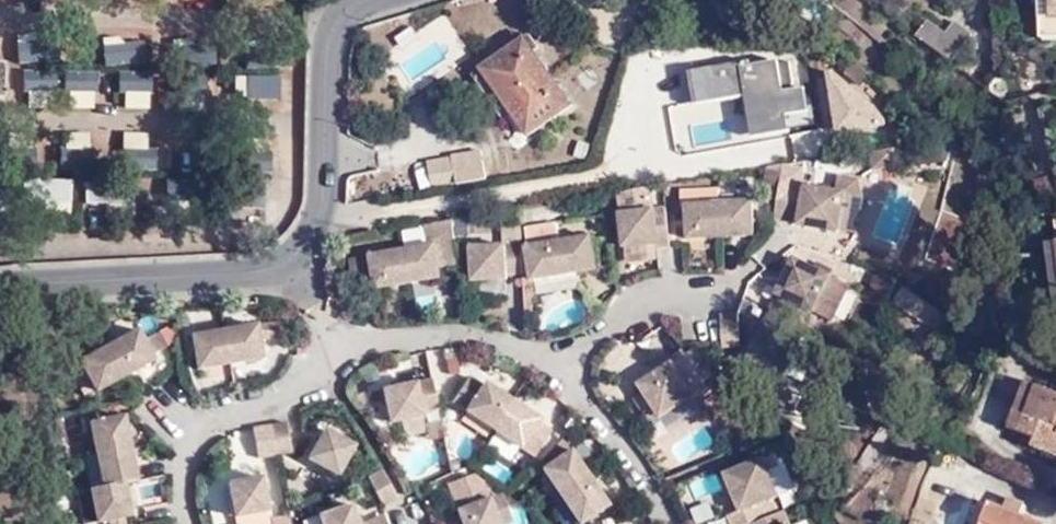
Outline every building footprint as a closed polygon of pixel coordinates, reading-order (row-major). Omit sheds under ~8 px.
[(1055,31),(1055,12),(1053,12),(1052,0),(1040,0),(1042,32),(1055,31)] [(932,23),(921,37),(955,63),(973,37),(954,23),(947,34),(932,23)] [(72,63),(70,28),(16,28),(18,64),(72,63)] [(153,64),(151,29),(102,28),(104,64),(153,64)] [(212,66),(210,29),(174,30),(175,65),(212,66)] [(526,29),(519,35),(515,38),(478,68),(509,112),(519,105),(534,124),(575,92),(526,29)] [(263,68),(261,31),(225,31),(227,67),(263,68)] [(761,61),(703,71),(709,101),(763,92),(772,134),(802,129),(798,112),(816,108),(811,89),(795,92),(789,63),(762,67),(761,61)] [(59,110),(56,68),(20,68),(22,110),(59,110)] [(7,104),(9,70),(0,70),(0,104),(7,104)] [(106,111),(103,70),(67,70),(69,112),(106,111)] [(155,112),(152,70),(116,70),(118,112),(155,112)] [(217,114),(214,72),(178,72),(179,114),(217,114)] [(284,115),(282,75),(230,76),(230,114),(284,115)] [(105,172),(102,130),(66,131),(68,172),(105,172)] [(161,173),(158,131),(122,132),(124,174),(161,173)] [(51,173),(48,132),(11,132),(13,174),(51,173)] [(282,168),(281,134),(230,135),(220,170),(282,168)] [(214,169),(223,135),(169,136),(170,170),(214,169)] [(482,147),(425,158),(430,187),(488,176),(482,147)] [(898,150),(876,154),(878,173),(901,170),(898,150)] [(785,189),(789,160),(772,163),(769,186),(785,189)] [(284,219),(284,177),(172,179),(175,220),(284,219)] [(57,219),(55,179),(15,180),(17,221),(57,219)] [(116,220),(113,179),(76,179),(79,221),(116,220)] [(164,221),(161,179),(124,179),(127,221),(164,221)] [(808,188),(807,192),(785,189),(779,222),(802,225),(801,228),(842,236),(849,196),(808,188)] [(757,204),(689,207),(692,243),(760,240),(757,204)] [(659,210),(623,215),(628,251),(663,247),(664,252),(674,249),(671,220),(661,221),(659,210)] [(937,212),(925,262),(965,272),(977,222),(937,212)] [(560,225),(530,230),(534,247),(530,248),(537,283),(602,272),(596,238),(564,244),(560,225)] [(523,246),(474,250),(477,286),(525,283),(523,246)] [(440,247),(373,256),(379,293),(445,284),(440,247)] [(798,261),(774,311),(812,329),(836,278),(798,261)] [(260,326),(194,338),(201,373),(267,360),(260,326)] [(158,363),(156,358),(148,343),(141,332),(81,365),(99,395),(158,363)] [(171,350),(163,336),(148,343),(156,358),(171,350)] [(649,396),(639,403),(658,430),(665,425),(664,421),(699,398),(696,393),(708,384),(693,363),(682,370),(677,364),(643,387),(649,396)] [(472,380),(455,406),(537,460),(554,434),(541,426),(544,422),(489,385),(485,389),(472,380)] [(435,381),(384,392),(385,393),(387,404),(392,427),(428,420),(427,416),(442,413),(435,381)] [(1022,433),(1040,390),(1028,385),(1011,429),(1022,433)] [(1040,387),(1040,390),(1022,433),(1034,437),(1030,446),(1055,456),(1055,453),(1055,393),(1040,387)] [(377,407),(387,404),(385,393),(375,396),(377,407)] [(92,425),(105,489),(95,491),(101,523),(131,523),(130,522),(135,520),(128,488),(142,484),(129,418),(92,425)] [(290,425),(256,431),(262,463),(296,456),(290,425)] [(328,433),(310,464),(342,480),(359,450),(328,433)] [(545,472),(580,523),(590,523),(612,509),(574,452),(545,472)] [(786,463),(778,459),(768,463),(782,495),(797,489),(786,463)] [(942,517),(961,472),(932,459),(913,505),(942,517)] [(782,495),(768,463),(767,462),(729,477),(744,515),(732,519),(735,523),(793,523),(789,515),(783,517),(777,502),(783,500),(782,495)] [(387,472),(371,479),(387,511),(402,502),(387,472)] [(719,478),(694,487),(701,502),(725,492),(719,478)] [(266,480),(231,487),(238,522),(272,516),(266,480)] [(1010,497),(1005,508),(1018,514),(1023,502),(1010,497)] [(498,515),(492,500),(459,514),(463,523),(502,523),(498,515)] [(1005,508),(995,504),(986,523),(1042,523),(1018,514),(1005,508)] [(355,507),(321,518),(323,523),(361,523),(355,507)] [(510,511),(498,515),(502,523),(509,523),(514,522),(510,511)]
